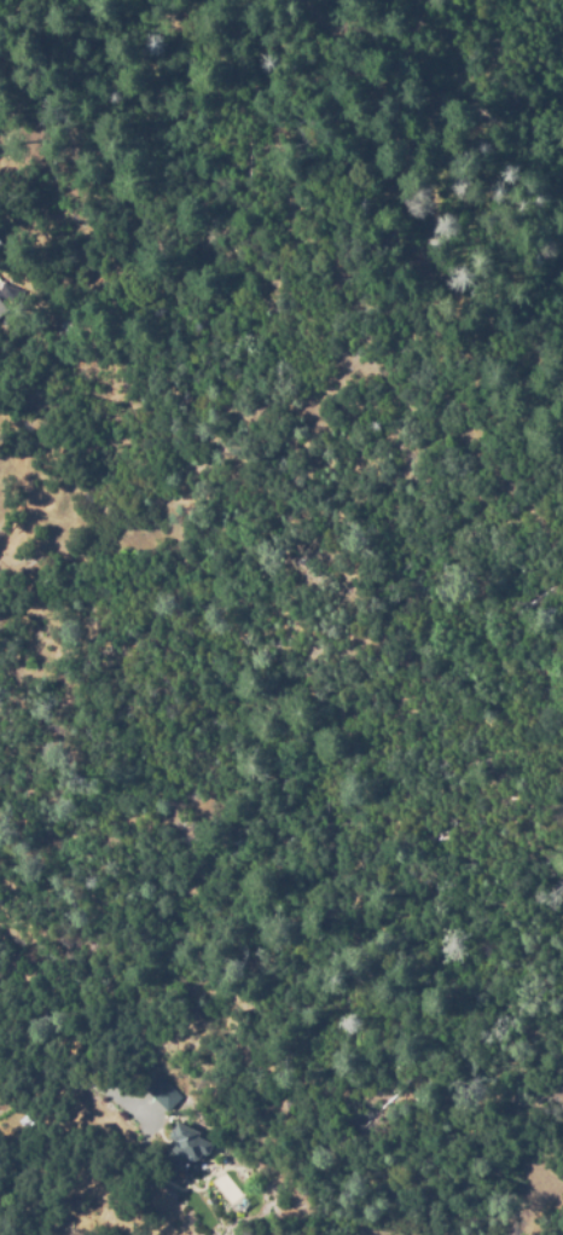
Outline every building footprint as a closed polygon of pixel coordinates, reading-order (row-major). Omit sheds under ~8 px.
[(178,1096),(164,1109),(139,1089),(151,1074),(178,1096)] [(31,1137),(18,1120),(25,1114),(40,1130),(31,1137)] [(176,1119),(198,1130),(196,1135),(211,1141),(207,1153),(201,1150),(196,1159),(192,1156),(186,1170),(170,1162),(176,1150),(172,1148),(175,1137),(169,1133),(176,1119)]
